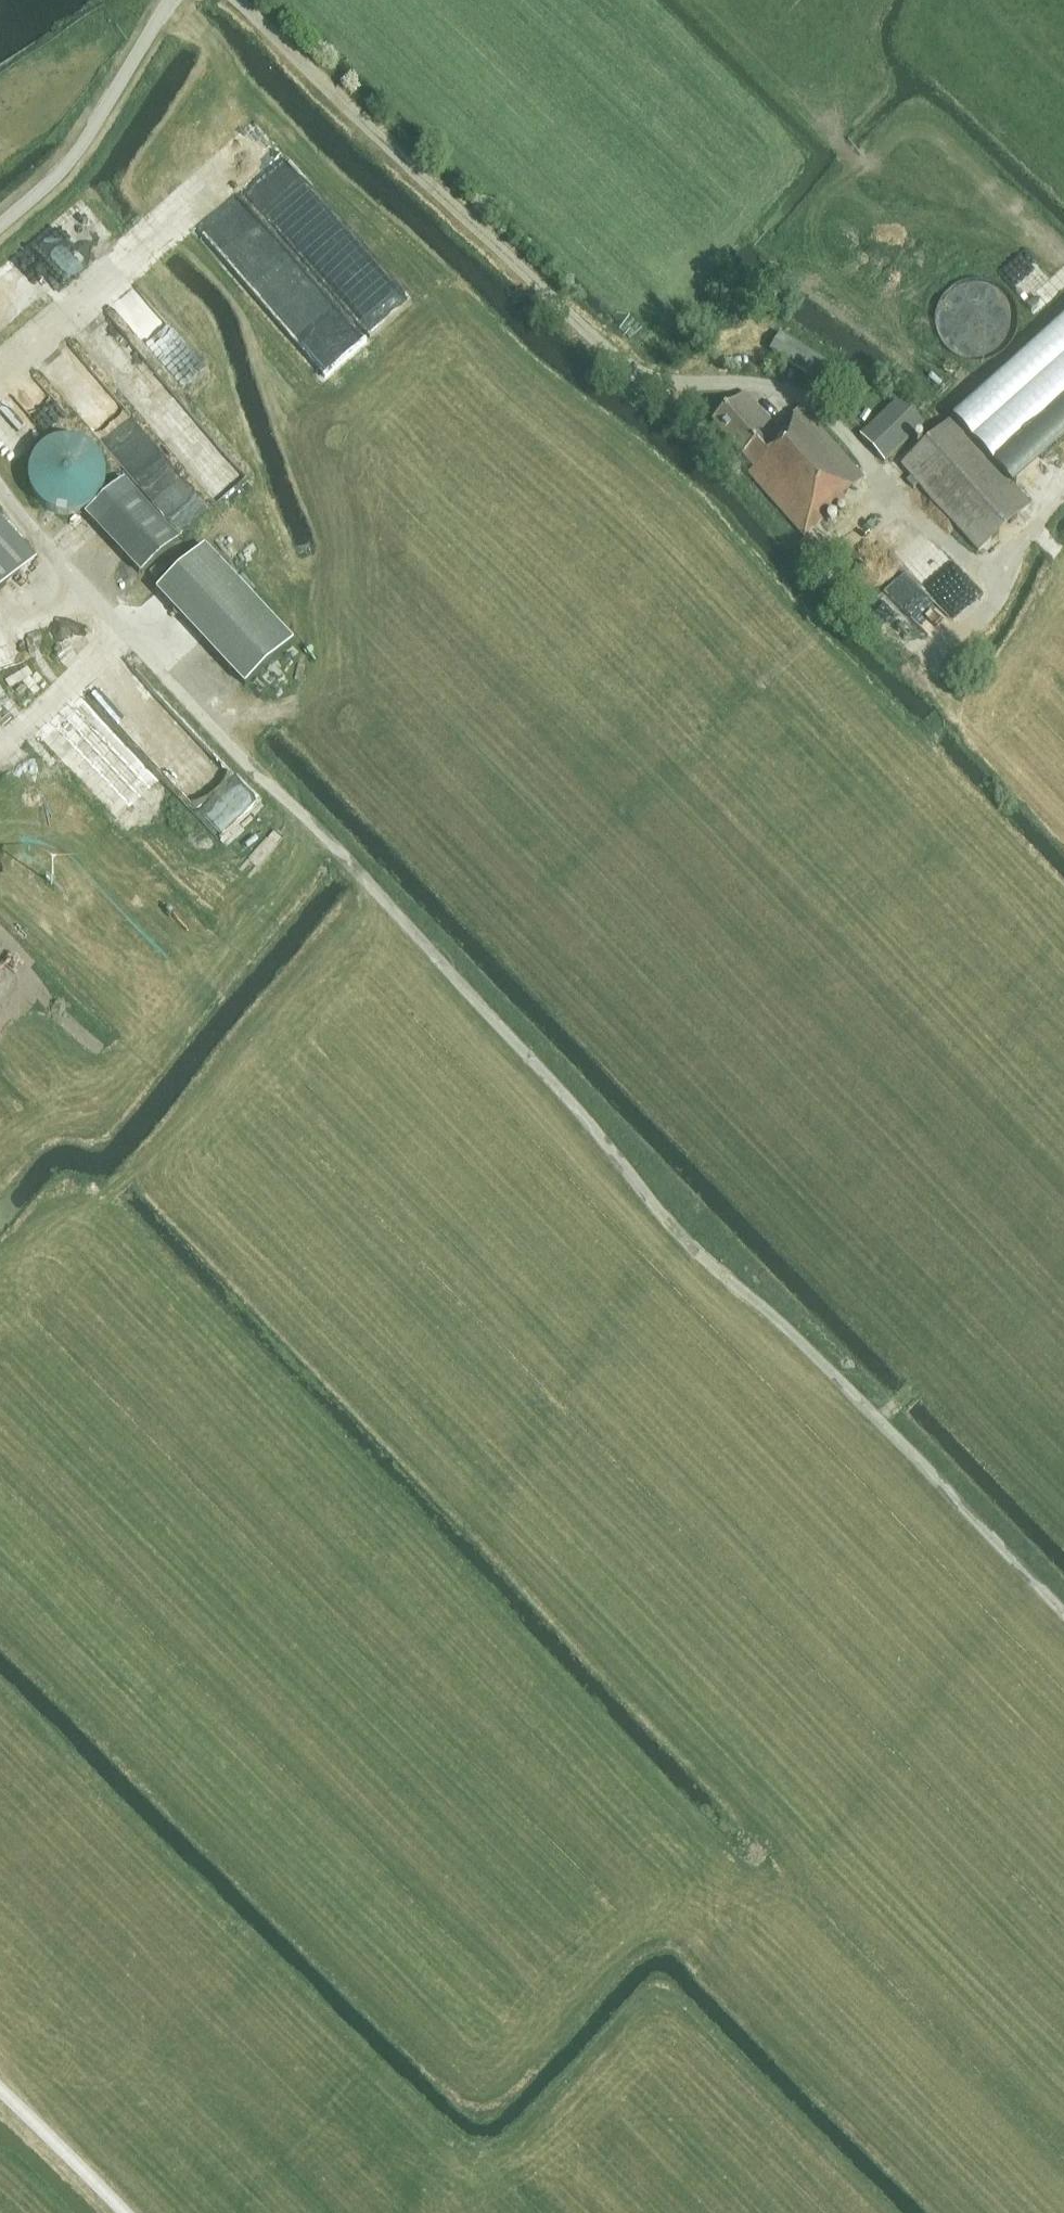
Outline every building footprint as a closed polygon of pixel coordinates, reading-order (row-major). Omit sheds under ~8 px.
[(1013,302),(1012,300),(1010,298),(1008,294),(1006,292),(1003,289),(1001,287),(998,285),(994,283),(991,281),(988,280),(984,279),(982,279),(978,278),(975,278),(970,278),(967,279),(963,280),(960,281),(955,283),(952,285),(950,287),(947,289),(944,292),(941,296),(940,298),(939,300),(937,304),(935,308),(935,310),(934,314),(934,318),(934,322),(934,325),(935,328),(935,330),(936,334),(938,338),(940,342),(942,345),(944,347),(947,350),(950,352),(953,355),(957,357),(962,359),(967,360),(971,361),(975,361),(979,361),(983,360),(987,359),(991,358),(995,356),(998,354),(1002,351),(1006,347),(1009,343),(1010,341),(1012,339),(1013,335),(1014,333),(1015,330),(1016,326),(1016,323),(1016,321),(1016,317),(1016,313),(1015,309),(1014,305),(1013,302)] [(1011,485),(1063,438),(1063,318),(900,465),(978,552),(1030,506),(1011,485)] [(826,365),(779,335),(769,351),(816,381),(826,365)] [(107,453),(138,438),(114,387),(82,402),(107,453)] [(771,437),(766,432),(773,426),(743,393),(710,422),(752,469),(747,474),(803,536),(845,501),(842,498),(864,479),(800,409),(780,426),(782,428),(771,437)] [(883,463),(923,426),(898,399),(859,436),(883,463)] [(69,514),(80,512),(90,506),(98,497),(103,487),(104,476),(103,465),(98,455),(92,447),(83,441),(73,437),(62,437),(51,439),(42,444),(34,452),(29,461),(27,472),(27,483),(31,494),(38,503),(47,510),(58,514),(69,514)] [(141,575),(179,539),(122,478),(84,514),(141,575)] [(34,558),(0,521),(0,589),(34,558)] [(244,687),(294,640),(204,544),(155,591),(244,687)] [(887,589),(916,620),(936,602),(907,571),(887,589)]
